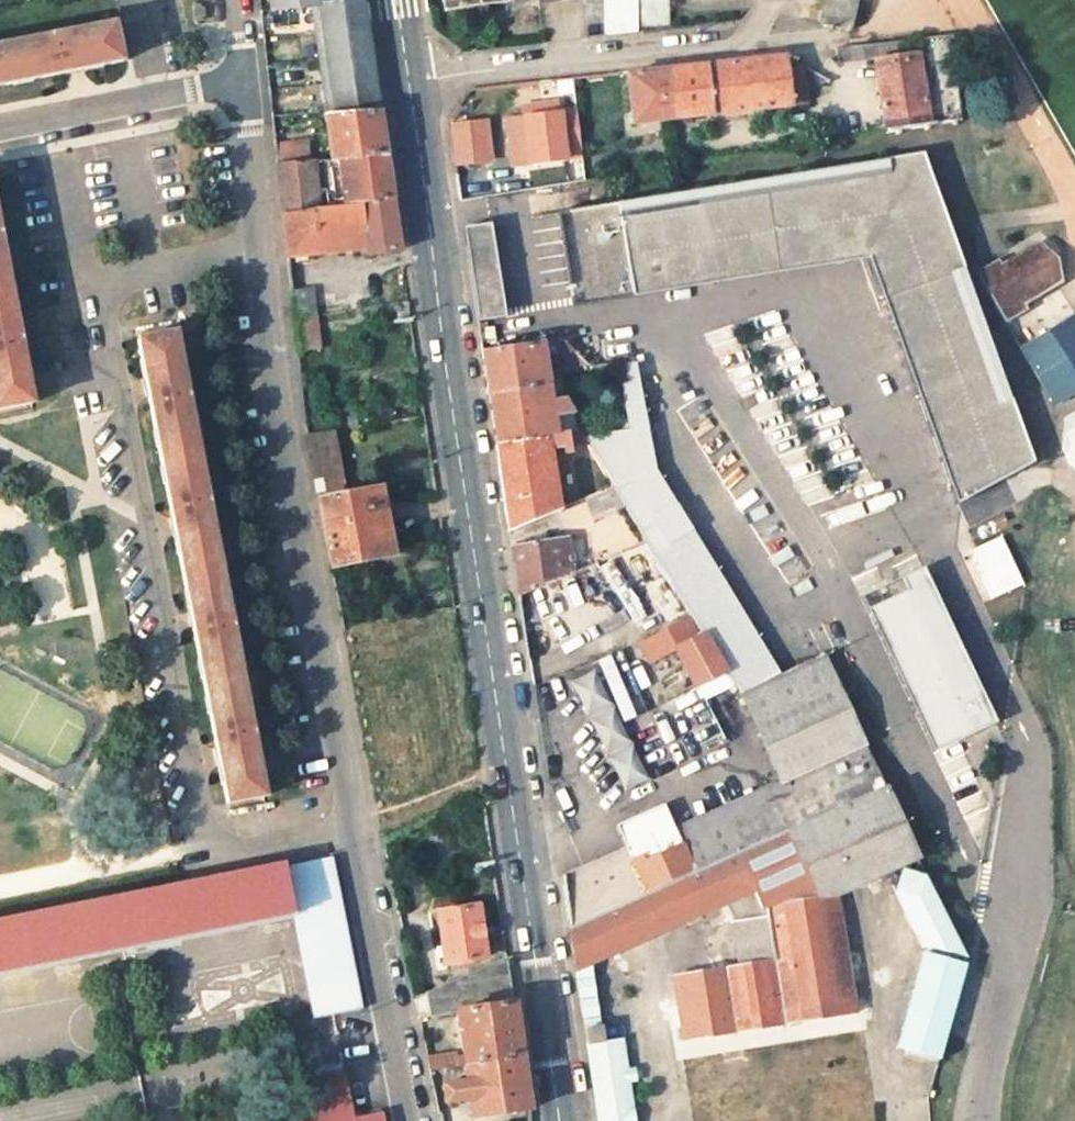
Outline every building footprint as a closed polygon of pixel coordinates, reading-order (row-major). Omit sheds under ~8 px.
[(272,14),(319,10),(337,8),(336,0),(270,0),(272,14)] [(444,14),(514,3),(513,0),(442,0),(444,14)] [(638,34),(637,0),(607,0),(607,37),(638,34)] [(638,34),(668,31),(667,0),(637,0),(638,34)] [(858,0),(825,0),(818,27),(851,33),(858,0)] [(378,106),(376,90),(363,4),(337,8),(319,10),(333,105),(337,104),(338,110),(378,106)] [(74,73),(121,64),(114,26),(0,48),(0,88),(74,73)] [(952,125),(962,124),(953,38),(923,42),(925,62),(919,63),(919,61),(877,67),(888,135),(952,125)] [(837,51),(838,62),(911,54),(910,43),(850,49),(837,51)] [(792,107),(788,72),(786,58),(630,76),(636,119),(667,116),(668,121),(792,107)] [(803,70),(788,72),(792,107),(807,106),(803,70)] [(386,157),(381,125),(378,106),(338,110),(339,115),(324,117),(329,162),(336,162),(344,161),(386,157)] [(573,107),(495,112),(498,164),(576,159),(573,107)] [(276,167),(313,164),(309,141),(274,144),(276,167)] [(1032,461),(920,154),(550,217),(565,305),(866,255),(952,502),(1032,461)] [(386,157),(344,161),(350,208),(393,202),(390,182),(386,157)] [(344,161),(336,162),(343,209),(350,208),(344,161)] [(327,162),(318,163),(320,178),(329,177),(327,162)] [(282,216),(321,211),(313,164),(276,167),(282,216)] [(365,235),(366,255),(367,258),(401,254),(399,245),(396,222),(393,202),(350,208),(343,209),(321,211),(282,216),(286,259),(321,257),(319,241),(365,235)] [(460,229),(473,320),(503,316),(491,225),(460,229)] [(321,257),(366,255),(365,235),(319,241),(321,257)] [(973,271),(997,317),(1061,284),(1038,238),(973,271)] [(29,405),(0,250),(0,411),(29,405)] [(314,319),(314,318),(311,290),(289,293),(292,322),(295,321),(314,319)] [(1028,361),(1074,336),(1074,338),(1074,316),(1020,348),(1028,361)] [(318,350),(314,319),(295,321),(300,353),(318,350)] [(148,399),(170,514),(194,642),(214,743),(225,805),(262,798),(173,335),(137,341),(148,399)] [(1074,336),(1028,361),(1053,405),(1074,393),(1074,338),(1074,336)] [(483,354),(491,411),(496,445),(542,438),(549,437),(546,420),(573,416),(566,401),(544,404),(537,358),(549,357),(554,374),(583,368),(563,342),(483,354)] [(776,676),(651,472),(643,429),(630,364),(611,367),(624,432),(585,437),(588,443),(612,488),(625,508),(691,618),(736,686),(740,694),(776,676)] [(1073,416),(1070,428),(1060,433),(1065,443),(1062,455),(1069,468),(1074,469),(1074,415),(1073,416)] [(304,435),(316,497),(345,491),(334,431),(304,435)] [(555,436),(552,436),(554,449),(562,448),(564,454),(572,453),(572,450),(576,449),(588,443),(585,437),(581,431),(555,436)] [(496,445),(503,488),(510,533),(554,514),(542,438),(496,445)] [(585,500),(594,520),(625,508),(612,488),(585,500)] [(329,563),(383,553),(376,510),(383,509),(380,490),(317,502),(329,563)] [(392,551),(383,509),(376,510),(383,553),(392,551)] [(520,599),(571,577),(566,539),(512,548),(516,574),(520,599)] [(985,724),(918,567),(855,594),(923,751),(985,724)] [(646,668),(667,655),(685,694),(697,688),(705,701),(736,686),(691,618),(635,646),(646,668)] [(782,783),(865,746),(824,653),(740,694),(782,783)] [(588,712),(614,791),(642,781),(621,718),(638,713),(619,656),(562,675),(575,716),(588,712)] [(705,747),(721,737),(700,703),(684,713),(705,747)] [(569,927),(785,834),(864,800),(885,791),(865,746),(782,783),(672,832),(678,848),(641,865),(638,859),(631,861),(628,851),(561,879),(569,927)] [(905,837),(864,800),(785,834),(816,901),(835,898),(915,860),(905,837)] [(816,901),(785,834),(569,927),(575,972),(590,965),(712,911),(752,893),(760,910),(816,901)] [(330,860),(284,870),(283,866),(0,923),(0,971),(291,910),(313,1020),(333,1016),(360,1011),(330,860)] [(923,948),(966,959),(925,879),(896,893),(923,948)] [(712,911),(725,969),(774,961),(769,927),(838,916),(835,898),(816,901),(760,910),(752,893),(712,911)] [(437,913),(444,964),(486,958),(478,907),(437,913)] [(852,1005),(838,916),(769,927),(774,961),(725,969),(672,978),(682,1036),(852,1005)] [(906,1055),(932,958),(923,956),(895,1058),(905,1061),(906,1055)] [(455,1014),(513,1003),(506,958),(425,995),(431,1018),(455,1014)] [(938,1063),(964,967),(932,958),(906,1055),(938,1063)] [(576,982),(592,978),(590,965),(575,972),(576,982)] [(576,982),(584,1030),(601,1028),(592,978),(576,982)] [(418,1020),(431,1018),(425,995),(414,1000),(418,1020)] [(429,1073),(464,1067),(521,1058),(514,1012),(513,1003),(455,1014),(462,1054),(426,1059),(429,1073)] [(586,1046),(603,1043),(601,1028),(584,1030),(586,1046)] [(706,1037),(674,1043),(677,1060),(709,1054),(706,1037)] [(626,1071),(622,1041),(603,1043),(586,1046),(597,1120),(623,1120),(620,1101),(631,1099),(628,1084),(626,1071)] [(529,1111),(527,1098),(521,1058),(464,1067),(466,1084),(443,1088),(445,1103),(469,1099),(473,1120),(529,1111)] [(633,1071),(626,1071),(628,1084),(635,1083),(633,1071)] [(381,1114),(354,1120),(346,1074),(293,1085),(300,1120),(382,1120),(381,1114)] [(631,1099),(620,1101),(623,1120),(634,1120),(631,1099)]
